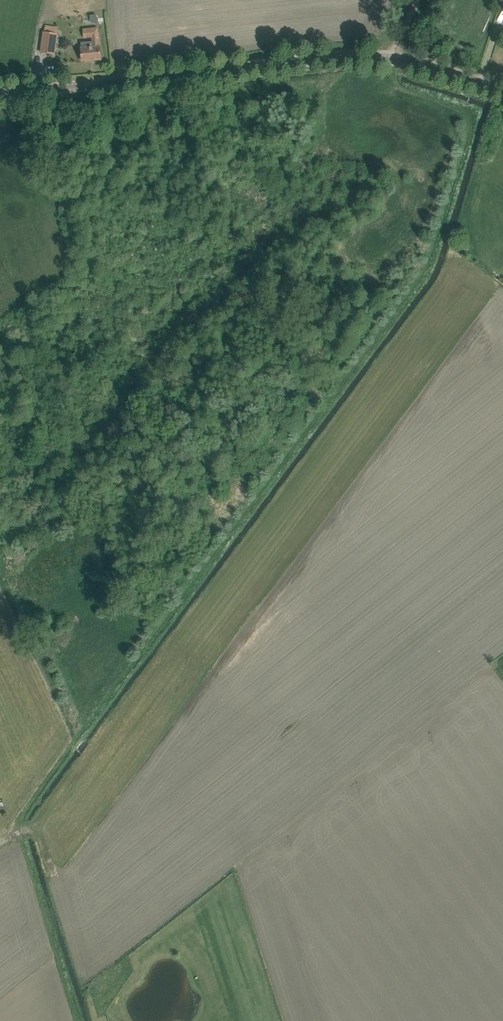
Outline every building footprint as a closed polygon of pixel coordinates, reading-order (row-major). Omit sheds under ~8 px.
[(40,53),(55,55),(58,34),(57,33),(58,27),(46,25),(44,32),(43,32),(40,53)] [(101,59),(100,49),(98,29),(83,30),(84,38),(85,38),(92,38),(92,41),(81,42),(82,49),(81,49),(83,61),(101,59)]
